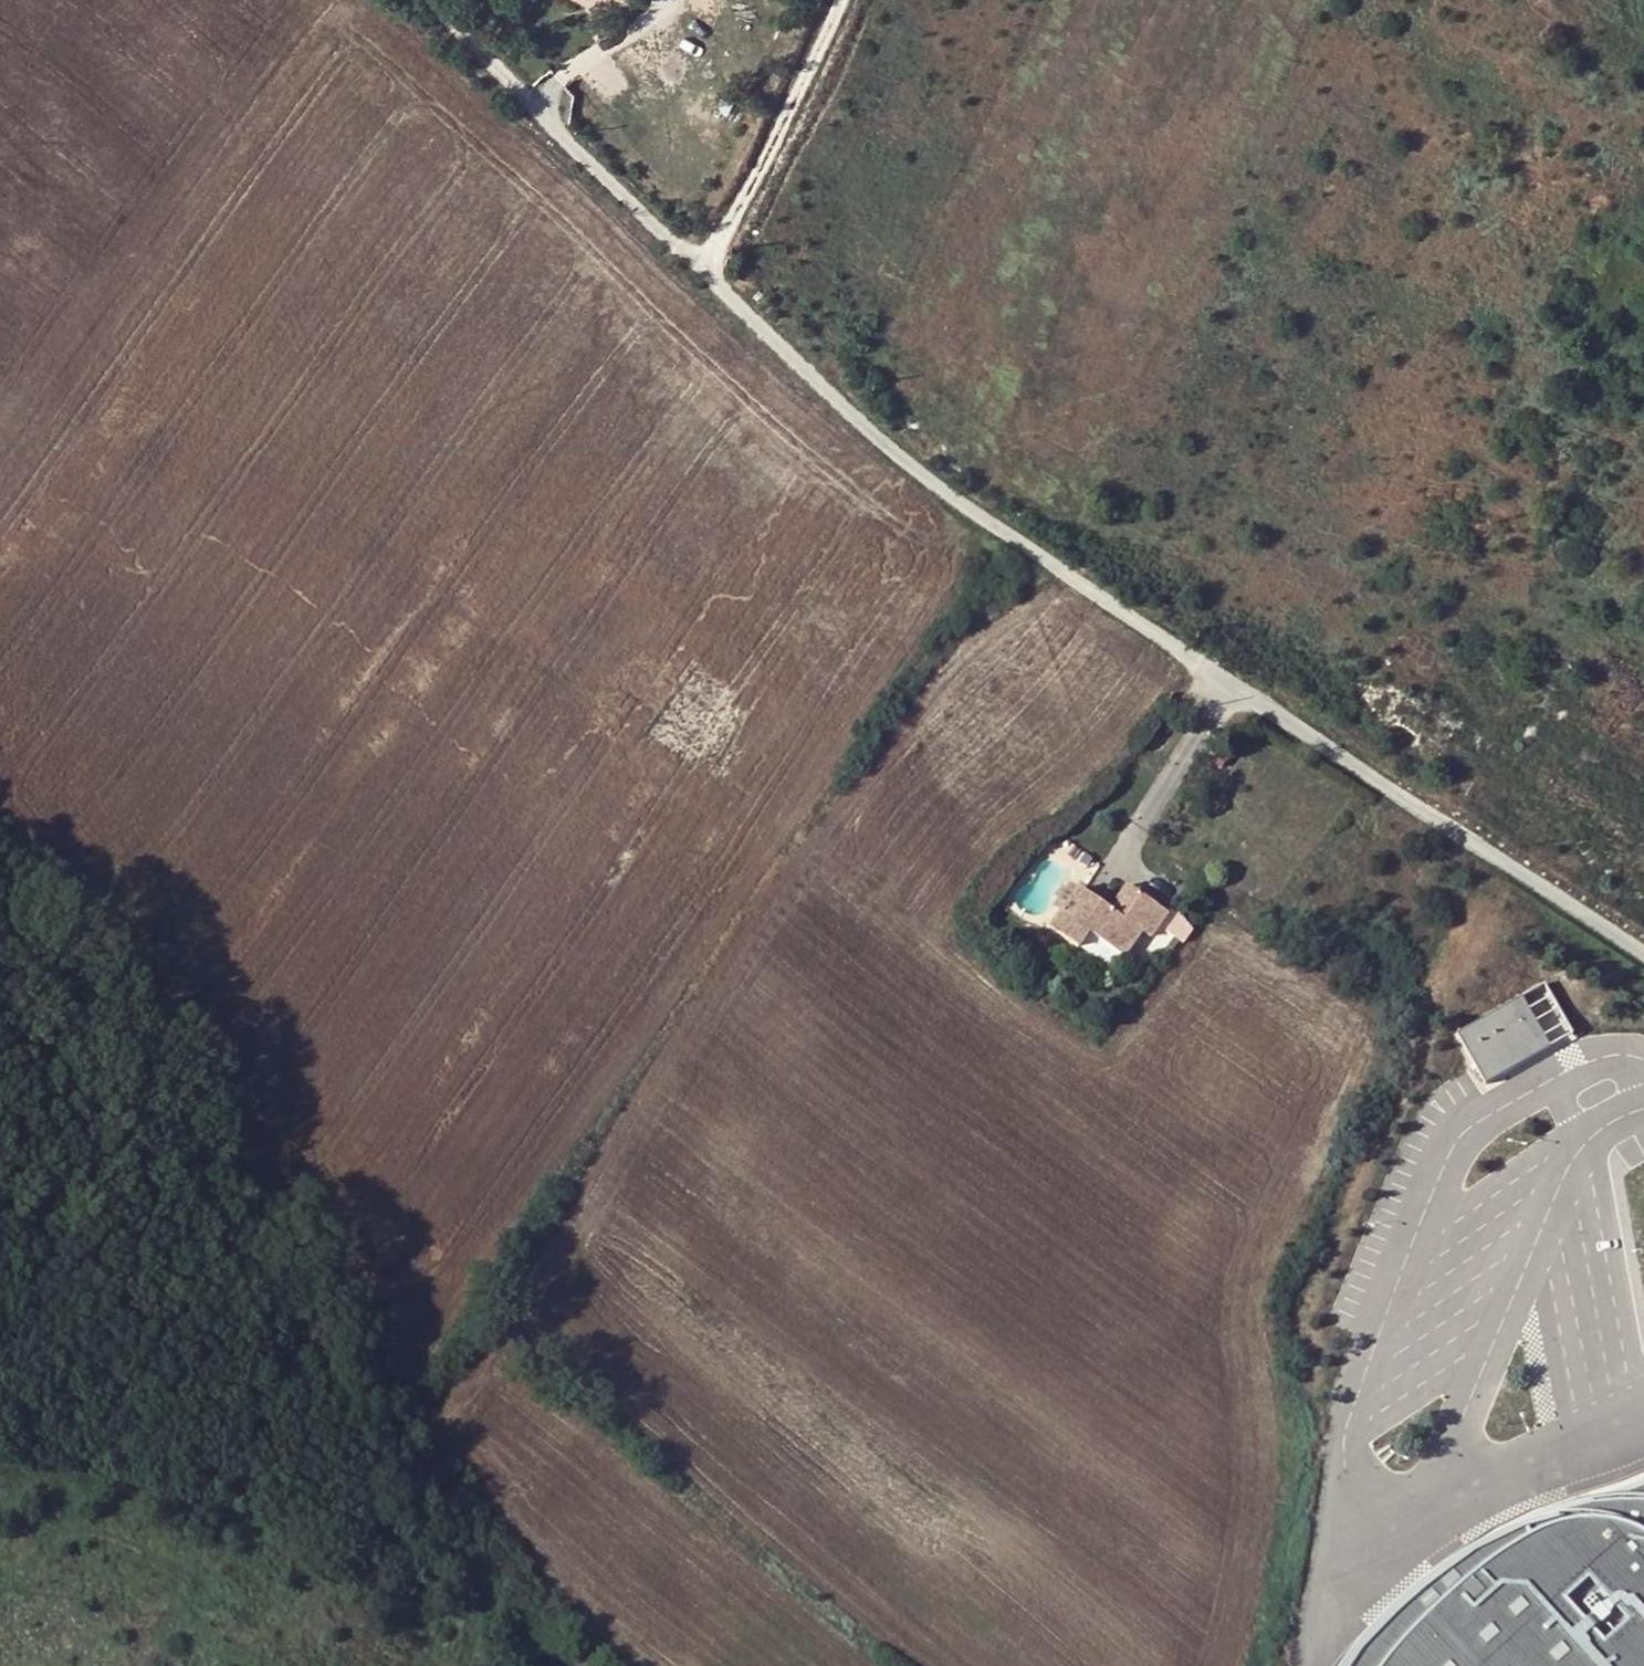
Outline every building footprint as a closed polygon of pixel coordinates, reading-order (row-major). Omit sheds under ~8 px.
[(621,8),(625,0),(603,0),(621,8)] [(1086,889),(1055,930),(1081,948),(1094,930),(1125,952),(1142,928),(1153,936),(1168,913),(1138,891),(1126,882),(1109,905),(1086,889)] [(1545,986),(1522,999),(1551,1049),(1574,1035),(1545,986)] [(1522,999),(1458,1036),(1474,1065),(1485,1086),(1551,1049),(1522,999)] [(1566,1525),(1523,1548),(1491,1565),(1446,1601),(1424,1620),(1395,1653),(1385,1665),(1643,1665),(1643,1496),(1566,1525)]
